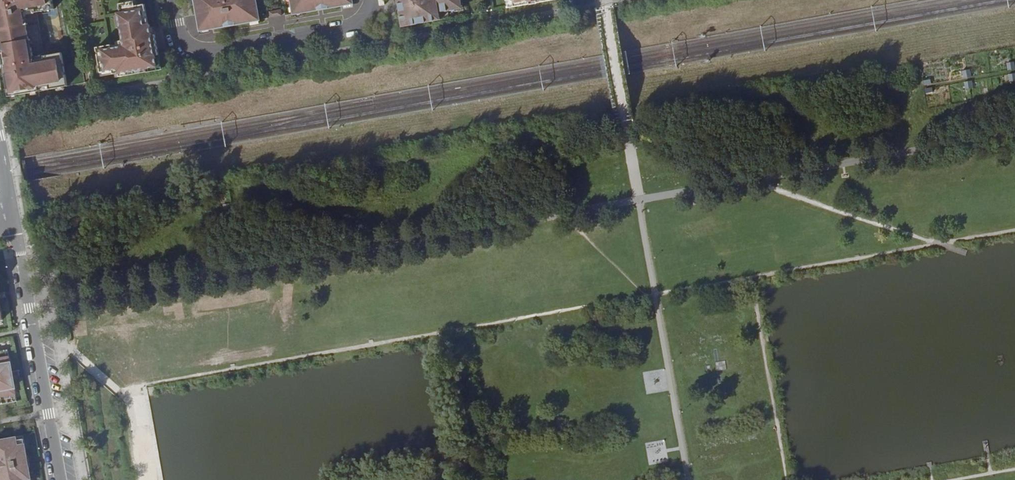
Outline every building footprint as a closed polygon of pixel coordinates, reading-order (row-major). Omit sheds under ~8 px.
[(9,98),(68,87),(62,53),(44,56),(45,59),(34,61),(30,40),(34,39),(40,30),(36,12),(54,9),(53,0),(0,0),(0,49),(9,98)] [(200,32),(225,27),(224,21),(234,19),(235,26),(256,22),(252,0),(195,0),(200,32)] [(294,15),(318,11),(317,4),(327,3),(328,9),(353,5),(352,0),(291,0),(294,15)] [(400,12),(407,11),(405,0),(398,0),(400,12)] [(400,12),(402,28),(441,21),(439,13),(459,9),(458,4),(461,4),(460,0),(405,0),(407,11),(400,12)] [(151,40),(145,5),(135,7),(134,2),(119,5),(121,13),(117,13),(122,42),(119,42),(120,47),(112,49),(111,46),(96,49),(101,74),(113,72),(113,75),(119,74),(120,78),(147,73),(146,70),(158,68),(156,56),(159,56),(158,49),(153,50),(152,43),(141,45),(140,42),(151,40)] [(317,4),(318,11),(328,9),(327,3),(317,4)] [(281,11),(270,13),(271,19),(277,18),(282,17),(281,11)] [(235,26),(234,19),(224,21),(225,27),(235,26)] [(44,56),(40,30),(34,39),(30,40),(34,61),(45,59),(44,56)] [(153,50),(158,49),(156,39),(151,40),(140,42),(141,45),(152,43),(153,50)] [(146,70),(147,73),(162,70),(159,56),(156,56),(158,68),(146,70)] [(17,401),(13,380),(12,372),(8,350),(0,351),(0,405),(17,401)] [(19,370),(12,372),(13,380),(21,379),(19,370)] [(28,465),(25,465),(24,459),(27,459),(23,436),(0,440),(0,479),(31,479),(28,465)]
